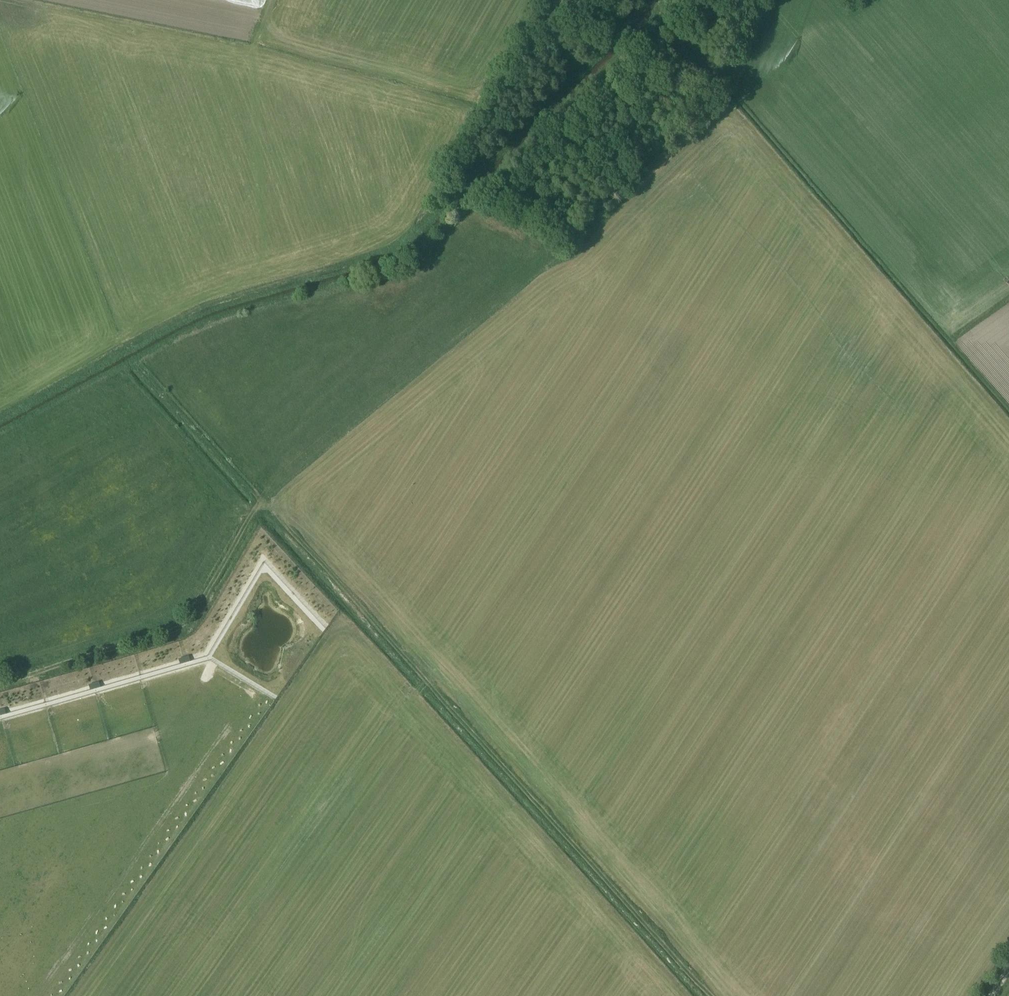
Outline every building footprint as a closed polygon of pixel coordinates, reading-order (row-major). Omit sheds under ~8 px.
[(178,658),(180,664),(190,661),(189,656),(184,657),(178,658)] [(89,684),(90,690),(100,687),(99,682),(94,683),(89,684)]
